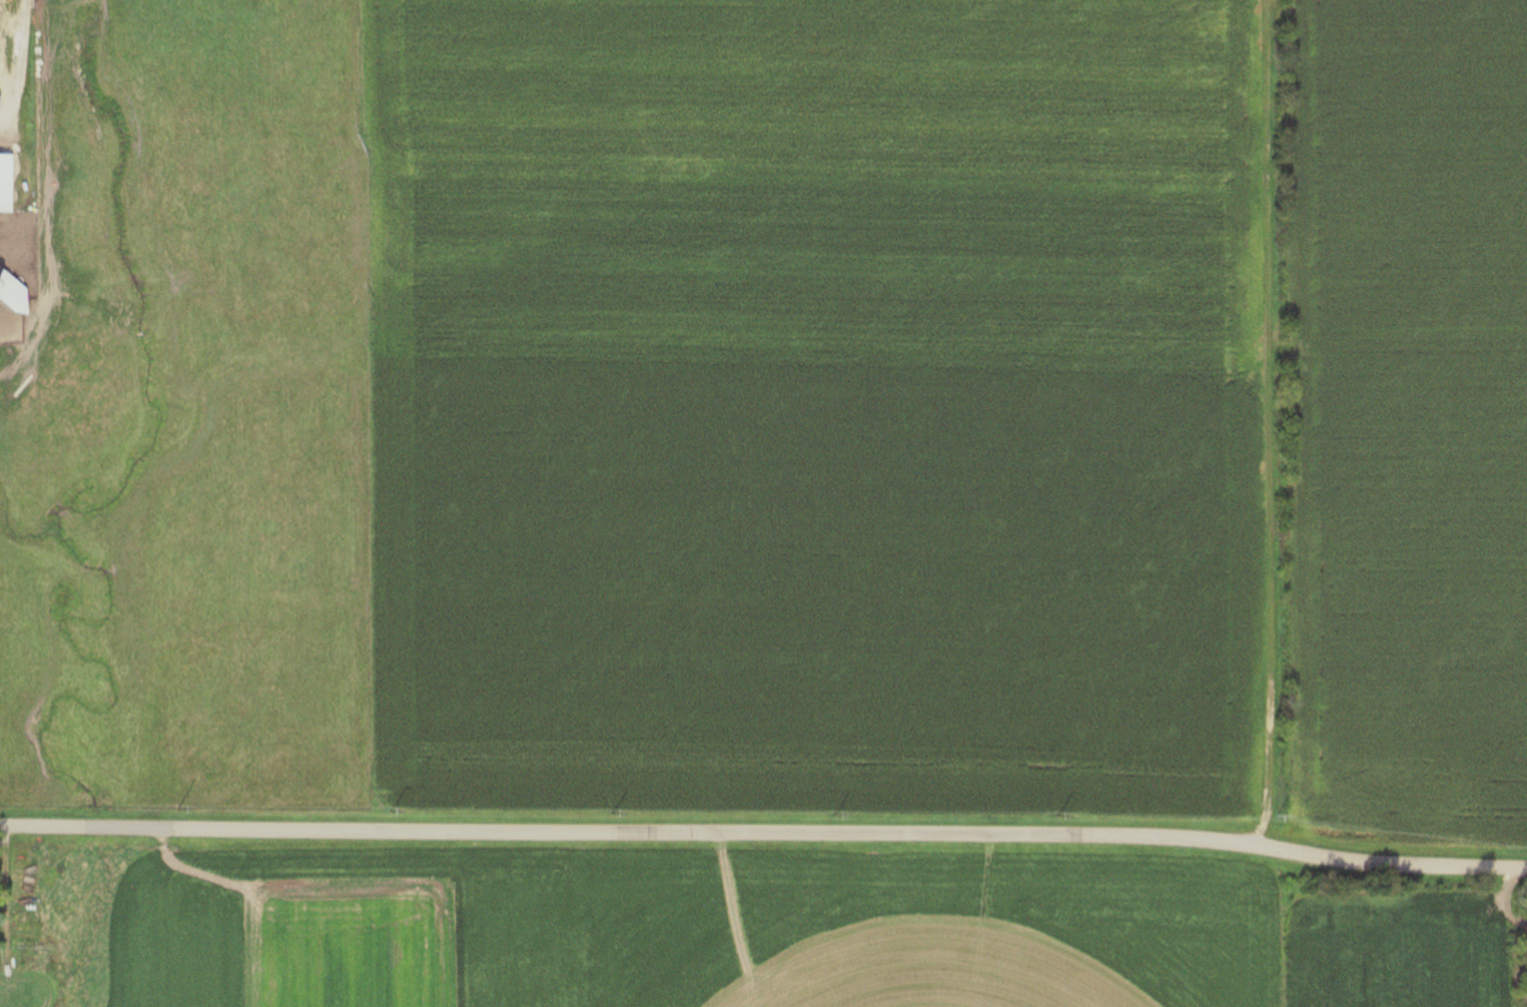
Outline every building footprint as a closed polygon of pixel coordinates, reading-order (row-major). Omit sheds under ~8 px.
[(12,215),(13,157),(0,157),(0,214),(12,215)]
